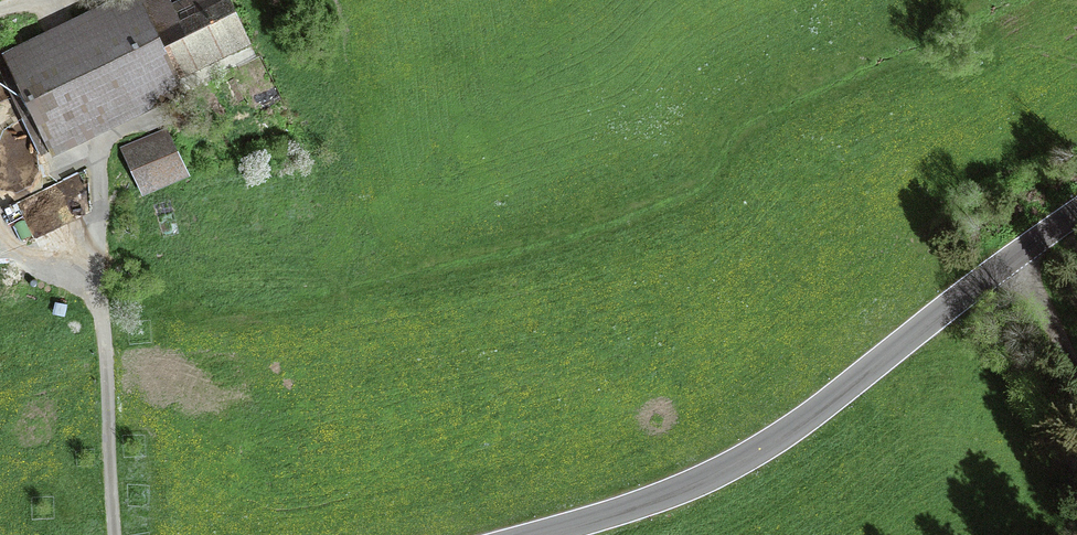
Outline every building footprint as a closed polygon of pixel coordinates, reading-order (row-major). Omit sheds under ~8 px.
[(165,0),(144,0),(8,66),(50,150),(105,123),(99,111),(245,41),(226,0),(191,0),(169,10),(165,0)] [(329,118),(334,132),(347,127),(342,113),(329,118)] [(162,136),(125,152),(141,188),(179,172),(162,136)]
